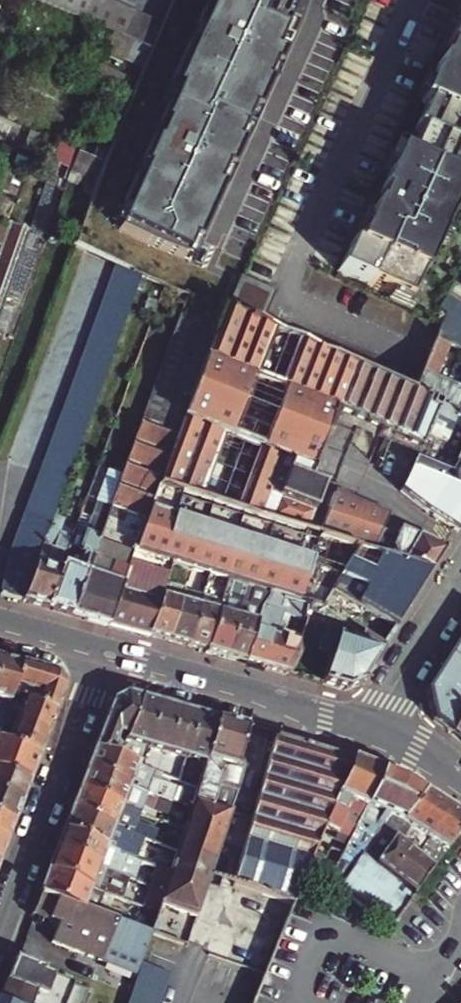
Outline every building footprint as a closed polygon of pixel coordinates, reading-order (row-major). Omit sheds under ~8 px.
[(107,0),(32,0),(151,50),(161,23),(107,0)] [(118,231),(182,258),(191,239),(197,241),(221,186),(215,184),(222,166),(230,169),(241,143),(234,140),(248,106),(255,109),(268,79),(264,78),(271,62),(274,64),(279,52),(273,50),(282,29),(260,20),(269,0),(218,0),(118,231)] [(418,104),(424,106),(412,132),(417,134),(405,160),(395,156),(355,248),(349,246),(337,274),(406,304),(418,278),(420,279),(460,187),(460,8),(418,104)] [(125,61),(144,68),(151,51),(132,43),(125,61)] [(28,232),(8,224),(0,248),(0,314),(28,232)] [(54,517),(104,380),(142,277),(115,267),(25,514),(10,554),(0,595),(0,596),(23,603),(54,517)] [(122,586),(134,553),(158,489),(159,489),(159,487),(222,315),(186,301),(184,308),(151,397),(110,509),(71,616),(108,627),(123,586),(122,586)] [(323,481),(311,476),(333,414),(334,414),(352,370),(261,330),(223,313),(222,315),(159,487),(305,533),(322,488),(321,487),(323,481)] [(460,418),(460,391),(434,379),(449,347),(436,341),(435,341),(410,396),(430,405),(460,418)] [(390,439),(417,451),(434,414),(427,411),(430,405),(410,396),(352,370),(334,414),(378,433),(384,436),(390,439)] [(458,532),(460,527),(460,418),(430,405),(427,411),(434,414),(417,451),(390,439),(377,468),(393,475),(398,462),(410,467),(404,480),(399,493),(424,512),(458,532)] [(393,475),(404,480),(410,467),(398,462),(393,475)] [(369,586),(408,610),(432,573),(385,558),(370,554),(318,537),(305,533),(159,487),(159,489),(158,489),(134,553),(139,554),(165,562),(173,564),(231,581),(249,586),(273,594),(312,605),(323,608),(334,590),(343,575),(367,589),(369,586)] [(318,537),(370,554),(384,524),(386,520),(388,515),(353,500),(334,493),(318,537)] [(47,610),(71,616),(110,509),(96,504),(90,519),(77,555),(68,552),(66,556),(47,610)] [(68,552),(77,555),(90,519),(81,515),(68,552)] [(23,603),(47,610),(66,556),(53,551),(64,521),(54,517),(23,603)] [(427,543),(429,539),(386,520),(384,524),(398,530),(427,543)] [(370,554),(385,558),(398,530),(384,524),(370,554)] [(385,558),(432,573),(445,552),(427,543),(398,530),(385,558)] [(147,637),(148,635),(166,584),(173,564),(165,562),(161,574),(135,566),(139,554),(134,553),(122,586),(123,586),(108,627),(147,637)] [(396,629),(408,610),(369,586),(367,589),(343,575),(334,590),(356,604),(396,629)] [(223,658),(240,612),(249,586),(231,581),(224,601),(206,651),(205,653),(223,658)] [(148,635),(168,641),(185,591),(185,589),(166,584),(148,635)] [(223,658),(243,663),(262,608),(273,594),(249,586),(240,612),(223,658)] [(344,691),(359,686),(385,646),(345,621),(356,604),(334,590),(323,608),(329,612),(333,615),(330,624),(325,638),(321,640),(318,650),(320,653),(319,654),(323,656),(323,659),(327,661),(320,684),(344,691)] [(168,641),(187,646),(204,596),(185,591),(168,641)] [(243,663),(265,669),(284,615),(289,617),(306,621),(312,605),(273,594),(262,608),(243,663)] [(187,646),(206,651),(224,601),(205,595),(204,596),(187,646)] [(318,620),(326,622),(329,612),(323,608),(312,605),(306,621),(316,625),(318,620)] [(265,669),(288,676),(301,637),(284,632),(289,617),(284,615),(265,669)] [(427,692),(433,721),(451,734),(460,718),(460,637),(427,692)] [(12,699),(20,667),(0,661),(0,732),(8,713),(12,699)] [(12,699),(54,715),(64,690),(57,677),(20,667),(12,699)] [(94,748),(118,758),(140,699),(125,695),(112,702),(94,748)] [(23,729),(46,738),(54,715),(12,699),(8,713),(13,715),(10,723),(15,725),(18,717),(26,720),(23,729)] [(118,758),(141,766),(145,750),(158,704),(140,699),(118,758)] [(145,750),(164,756),(177,709),(158,704),(145,750)] [(164,756),(183,761),(196,715),(177,709),(164,756)] [(39,756),(46,738),(23,729),(26,720),(18,717),(15,725),(10,723),(13,715),(8,713),(0,732),(0,740),(39,756)] [(183,761),(203,767),(216,720),(196,715),(183,761)] [(460,742),(460,718),(451,734),(460,742)] [(158,909),(196,921),(211,873),(230,812),(210,806),(216,784),(237,789),(242,767),(242,764),(241,762),(237,761),(246,729),(216,720),(203,767),(197,788),(194,797),(190,809),(183,831),(177,852),(170,873),(164,892),(158,909)] [(294,901),(309,864),(352,758),(273,736),(233,881),(294,901)] [(29,781),(39,756),(0,740),(0,769),(29,781)] [(152,776),(154,772),(141,766),(118,758),(94,748),(86,770),(151,794),(171,802),(190,809),(194,797),(197,788),(178,781),(176,789),(147,778),(148,775),(152,776)] [(345,814),(359,820),(383,771),(352,758),(309,864),(330,881),(339,863),(328,858),(338,834),(337,833),(345,814)] [(29,781),(0,769),(0,794),(21,803),(29,781)] [(171,802),(151,794),(86,770),(78,790),(121,806),(139,813),(142,806),(146,808),(166,815),(171,802)] [(394,820),(400,823),(423,792),(401,779),(383,771),(359,820),(339,863),(330,881),(340,889),(365,855),(382,833),(394,820)] [(230,812),(237,789),(216,784),(210,806),(230,812)] [(136,823),(139,813),(121,806),(78,790),(71,811),(131,834),(152,842),(157,831),(136,823)] [(447,850),(460,832),(460,816),(423,792),(400,823),(387,840),(389,842),(385,848),(389,850),(377,865),(416,897),(447,850)] [(21,803),(0,794),(0,818),(13,824),(21,803)] [(120,854),(123,855),(131,834),(71,811),(63,832),(120,854)] [(13,824),(0,818),(0,842),(5,844),(13,824)] [(126,869),(116,865),(120,854),(63,832),(56,850),(124,877),(126,869)] [(124,877),(56,850),(48,872),(105,893),(116,898),(117,898),(124,877)] [(340,889),(392,933),(416,897),(377,865),(365,855),(340,889)] [(150,887),(164,892),(170,873),(156,868),(150,887)] [(111,910),(100,906),(105,893),(48,872),(39,894),(63,903),(124,927),(128,917),(111,910)] [(143,908),(157,913),(158,909),(164,892),(150,887),(143,908)] [(100,906),(111,910),(116,898),(105,893),(100,906)] [(124,927),(63,903),(55,923),(65,927),(58,945),(137,976),(139,968),(150,937),(124,927)] [(0,998),(0,1002),(84,1002),(88,993),(43,975),(44,972),(14,960),(0,998)] [(137,976),(128,1002),(162,1002),(171,978),(139,968),(137,976)]
